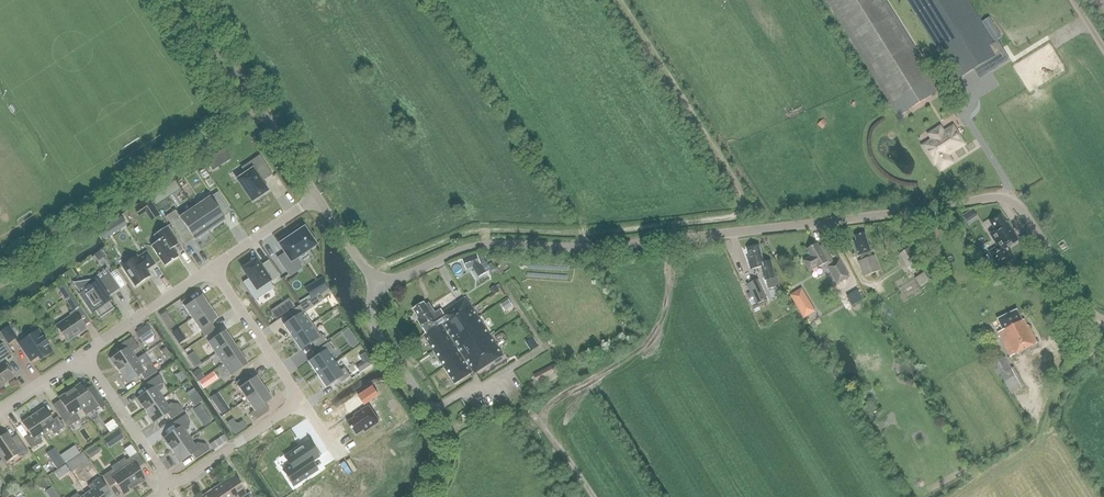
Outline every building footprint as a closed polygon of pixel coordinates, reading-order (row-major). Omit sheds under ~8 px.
[(940,90),(885,0),(827,0),(898,116),(940,90)] [(957,79),(985,61),(991,71),(1000,65),(1009,60),(996,41),(995,41),(993,43),(966,0),(908,0),(957,79)] [(826,125),(822,120),(818,125),(822,129),(826,125)] [(946,154),(962,144),(952,128),(943,134),(939,128),(930,134),(934,140),(933,140),(935,142),(926,147),(925,145),(924,146),(934,162),(936,160),(941,168),(950,162),(946,154)] [(205,161),(211,171),(219,166),(213,156),(205,161)] [(270,172),(259,156),(242,168),(245,173),(237,179),(251,201),(267,191),(259,180),(270,172)] [(218,192),(194,208),(209,230),(224,220),(222,218),(218,212),(221,210),(221,211),(228,207),(218,192)] [(175,210),(165,217),(180,239),(187,234),(186,234),(189,232),(194,239),(194,240),(198,237),(200,239),(208,234),(207,231),(209,230),(194,208),(180,217),(175,210)] [(967,222),(971,219),(967,212),(963,215),(967,222)] [(1000,215),(990,222),(995,230),(990,233),(998,246),(989,252),(999,268),(1015,258),(1010,250),(1007,253),(1004,249),(1018,240),(1006,222),(1005,223),(1000,215)] [(121,216),(108,224),(113,233),(126,225),(121,216)] [(172,248),(178,244),(166,227),(153,235),(157,241),(151,246),(165,266),(178,257),(172,248)] [(314,246),(315,245),(314,244),(304,229),(303,228),(302,229),(294,235),(294,234),(288,238),(289,238),(280,244),(279,245),(280,246),(285,253),(277,258),(289,276),(299,269),(293,260),(314,245),(314,246)] [(862,260),(858,261),(864,276),(880,270),(874,255),(871,256),(869,252),(872,251),(870,245),(868,245),(864,233),(855,236),(857,241),(854,242),(858,255),(860,255),(862,260)] [(810,272),(817,267),(818,268),(822,266),(824,269),(827,268),(837,285),(849,278),(839,260),(833,264),(824,247),(820,249),(817,244),(807,250),(811,257),(804,261),(810,272)] [(764,281),(766,280),(768,289),(780,286),(777,275),(774,276),(770,261),(764,263),(763,258),(762,258),(759,246),(747,249),(749,258),(747,259),(750,269),(761,267),(764,281)] [(911,273),(921,266),(909,248),(899,254),(911,273)] [(104,257),(100,251),(94,255),(98,261),(104,257)] [(136,256),(121,266),(135,286),(150,276),(145,269),(154,264),(146,252),(138,258),(136,256)] [(480,264),(477,254),(462,260),(466,269),(472,267),(480,264)] [(244,281),(243,282),(255,301),(256,300),(256,299),(272,288),(272,289),(274,288),(270,282),(279,276),(268,260),(259,266),(255,261),(243,269),(249,278),(250,279),(245,282),(244,281)] [(491,269),(487,262),(481,265),(486,273),(491,269)] [(476,269),(482,279),(487,275),(481,265),(476,269)] [(72,282),(88,305),(88,304),(90,302),(100,318),(99,318),(100,319),(115,309),(114,308),(114,309),(103,293),(107,291),(110,295),(120,289),(120,290),(121,290),(106,268),(109,274),(94,284),(91,280),(74,283),(73,282),(72,282)] [(929,280),(924,271),(914,277),(919,286),(929,280)] [(766,300),(758,280),(747,284),(750,292),(752,297),(756,304),(766,300)] [(318,281),(311,285),(316,294),(323,289),(318,281)] [(495,286),(489,289),(493,295),(499,292),(495,286)] [(802,288),(790,295),(797,306),(809,299),(802,288)] [(65,298),(74,311),(80,307),(72,294),(65,298)] [(192,318),(208,307),(201,296),(190,303),(186,298),(181,302),(192,318)] [(423,335),(454,383),(473,371),(475,373),(503,355),(466,297),(443,311),(442,310),(435,314),(430,306),(428,307),(425,303),(415,309),(421,318),(419,319),(427,332),(423,335)] [(512,306),(508,299),(502,303),(507,310),(512,306)] [(292,318),(283,324),(292,337),(312,324),(304,312),(311,308),(311,307),(307,301),(300,305),(288,313),(292,318)] [(277,306),(271,310),(276,318),(282,314),(277,306)] [(208,307),(192,318),(204,337),(215,329),(210,322),(216,319),(208,307)] [(1015,309),(997,319),(1003,330),(998,333),(1001,339),(1010,357),(1037,343),(1028,326),(1025,328),(1015,309)] [(165,323),(171,319),(166,311),(160,315),(165,323)] [(66,341),(85,328),(75,314),(56,327),(66,341)] [(312,324),(292,337),(300,350),(312,342),(316,348),(327,341),(323,335),(320,336),(312,324)] [(154,336),(146,325),(135,333),(142,344),(154,336)] [(17,337),(9,326),(0,332),(8,343),(17,337)] [(178,328),(171,332),(174,336),(181,332),(178,328)] [(343,333),(348,340),(354,336),(351,332),(350,332),(348,329),(343,333)] [(38,331),(19,343),(31,361),(38,356),(40,359),(43,357),(51,352),(47,345),(49,344),(44,336),(42,338),(38,331)] [(208,342),(216,354),(232,343),(224,331),(208,342)] [(110,359),(118,371),(136,359),(132,353),(139,348),(132,337),(115,348),(119,353),(110,359)] [(531,349),(538,345),(533,337),(527,341),(525,342),(530,350),(531,349)] [(4,363),(5,362),(6,362),(12,358),(3,343),(0,345),(0,386),(14,377),(4,363)] [(239,353),(232,343),(216,354),(223,364),(239,353)] [(321,353),(308,361),(317,374),(335,362),(329,354),(334,351),(328,343),(319,349),(321,353)] [(192,362),(197,358),(193,352),(187,356),(192,362)] [(223,364),(230,375),(247,364),(239,353),(223,364)] [(145,354),(136,359),(118,371),(127,383),(141,374),(145,380),(157,372),(153,365),(145,354)] [(1011,393),(1021,388),(1005,357),(992,364),(998,376),(1001,374),(1011,393)] [(363,362),(356,367),(361,373),(373,365),(369,358),(368,359),(363,362)] [(335,362),(317,374),(325,387),(339,378),(341,382),(350,376),(344,367),(340,370),(335,362)] [(535,374),(540,385),(560,375),(554,364),(535,374)] [(199,369),(192,373),(197,381),(204,376),(199,369)] [(145,411),(163,399),(158,392),(162,390),(163,382),(159,375),(147,383),(151,390),(137,399),(145,411)] [(263,388),(255,377),(250,381),(246,375),(235,383),(247,399),(263,388)] [(204,377),(198,382),(203,389),(209,385),(204,377)] [(80,384),(69,391),(81,408),(86,416),(96,409),(97,411),(105,406),(95,391),(92,387),(86,390),(89,395),(88,396),(82,387),(80,384)] [(378,394),(373,386),(358,396),(363,404),(378,394)] [(265,403),(270,399),(263,388),(247,399),(254,410),(250,413),(255,420),(270,411),(265,403)] [(59,415),(66,425),(68,428),(80,420),(76,413),(81,409),(69,391),(59,399),(67,410),(59,415)] [(196,391),(192,394),(198,403),(203,400),(196,391)] [(221,414),(229,409),(221,397),(213,402),(221,414)] [(163,399),(145,411),(153,423),(167,413),(171,420),(183,412),(179,405),(171,403),(167,406),(163,399)] [(201,404),(194,409),(199,417),(206,412),(201,404)] [(380,422),(369,406),(353,416),(355,418),(347,423),(356,436),(363,430),(364,432),(380,422)] [(33,416),(39,425),(45,434),(50,430),(54,435),(65,427),(57,417),(52,420),(44,409),(33,416)] [(188,429),(190,421),(186,415),(173,423),(178,429),(164,439),(172,450),(189,438),(185,432),(188,429)] [(22,423),(23,425),(30,435),(25,439),(32,449),(43,442),(39,437),(45,434),(39,425),(33,416),(22,423)] [(112,418),(103,423),(108,431),(117,426),(112,418)] [(118,430),(112,434),(117,441),(123,437),(118,430)] [(288,431),(276,439),(275,440),(276,441),(279,446),(289,439),(288,438),(291,436),(288,431)] [(5,463),(19,453),(22,457),(29,453),(17,435),(11,439),(7,433),(0,438),(0,455),(5,463)] [(211,441),(213,446),(225,439),(222,435),(211,441)] [(194,445),(189,438),(172,450),(180,462),(192,454),(195,460),(210,450),(206,445),(197,443),(194,445)] [(290,466),(283,471),(287,476),(293,485),(313,472),(316,470),(311,461),(318,456),(308,442),(285,457),(290,466)] [(67,451),(73,459),(80,454),(74,446),(67,451)] [(90,448),(85,452),(89,458),(94,454),(90,448)] [(83,452),(76,457),(81,465),(88,460),(83,452)] [(123,459),(117,463),(134,488),(145,480),(137,469),(144,464),(137,453),(130,458),(124,461),(123,459)] [(59,456),(51,461),(56,469),(65,463),(59,456)] [(113,469),(103,476),(110,487),(115,483),(123,495),(134,488),(117,463),(112,467),(113,469)] [(65,474),(69,471),(65,465),(61,468),(65,474)] [(32,473),(35,477),(43,471),(40,467),(32,473)] [(87,472),(91,478),(97,474),(93,467),(87,472)] [(232,496),(241,496),(246,494),(233,475),(222,483),(232,496)] [(48,479),(39,477),(37,487),(46,489),(48,479)] [(86,494),(88,496),(108,496),(110,495),(106,489),(99,479),(88,486),(91,491),(86,494)] [(343,490),(339,484),(335,479),(321,488),(327,496),(347,496),(343,490)] [(222,483),(212,490),(216,496),(232,496),(222,483)]
